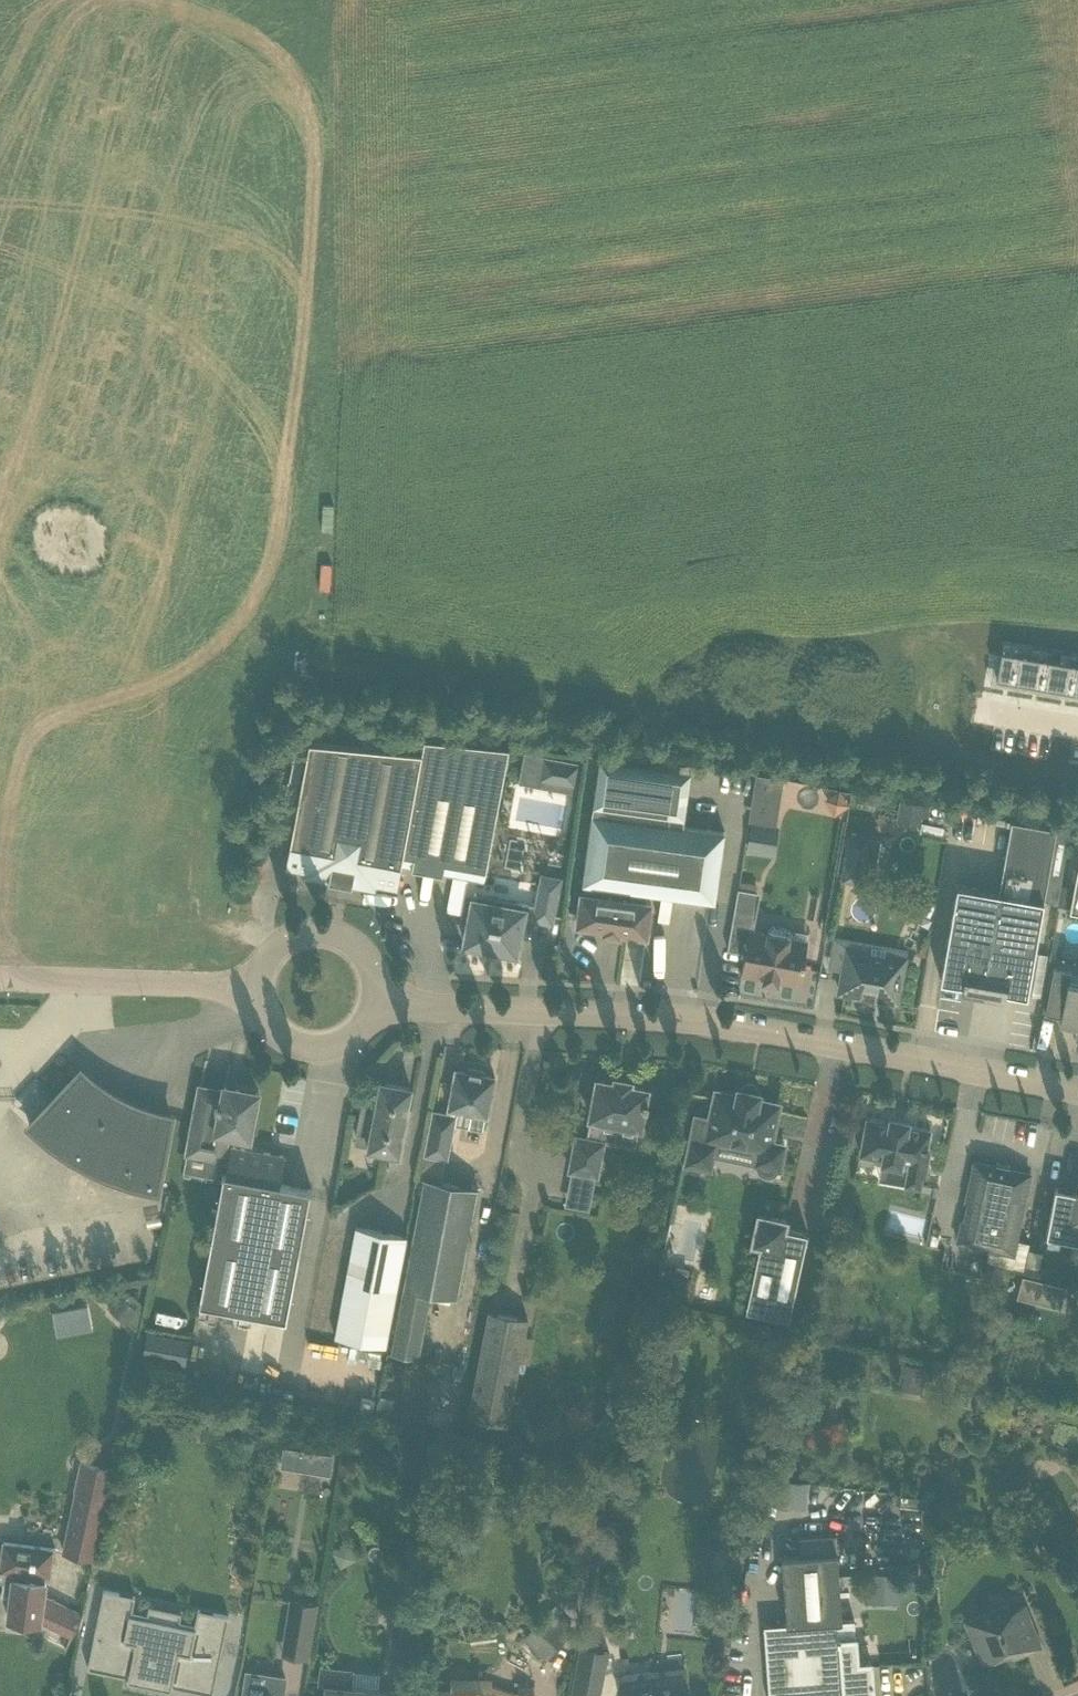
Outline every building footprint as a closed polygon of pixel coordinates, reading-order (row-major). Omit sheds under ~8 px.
[(1002,647),(997,675),(1027,680),(1032,652),(1002,647)] [(1032,652),(1027,680),(1055,685),(1060,657),(1032,652)] [(1055,685),(1077,689),(1077,660),(1060,657),(1055,685)] [(424,740),(422,752),(309,742),(286,866),(308,870),(307,875),(329,879),(328,882),(352,886),(352,884),(374,888),(375,883),(397,887),(401,867),(484,882),(509,748),(424,740)] [(581,763),(524,752),(518,783),(575,794),(581,763)] [(747,851),(777,854),(786,775),(756,771),(747,851)] [(841,788),(825,798),(834,813),(850,804),(841,788)] [(898,819),(923,823),(926,802),(901,798),(898,819)] [(581,893),(577,925),(604,928),(603,932),(619,934),(619,931),(647,934),(651,903),(647,902),(648,892),(715,902),(724,832),(683,826),(592,813),(582,883),(587,884),(585,894),(581,893)] [(1005,994),(1027,997),(1056,830),(1010,822),(998,894),(956,886),(940,982),(961,986),(960,991),(1004,999),(1005,994)] [(849,834),(841,881),(862,885),(867,862),(877,863),(881,839),(871,838),(849,834)] [(1070,911),(1077,912),(1077,866),(1070,911)] [(533,919),(552,923),(560,879),(542,875),(536,905),(513,901),(511,907),(494,903),(492,910),(472,906),(464,944),(483,947),(483,949),(497,951),(497,950),(516,953),(523,916),(534,918),(533,919)] [(778,981),(800,985),(808,941),(789,938),(790,934),(786,928),(775,926),(768,930),(767,934),(749,931),(757,884),(741,881),(740,889),(738,888),(727,949),(745,952),(741,974),(763,978),(762,982),(778,984),(778,981)] [(882,1000),(897,1002),(905,958),(847,948),(839,992),(854,994),(853,998),(873,1001),(874,996),(883,997),(882,1000)] [(1054,967),(1045,1012),(1061,1015),(1059,1024),(1076,1027),(1074,1034),(1077,1035),(1077,971),(1054,967)] [(487,1115),(495,1076),(483,1074),(484,1070),(468,1067),(467,1071),(456,1069),(447,1112),(432,1110),(424,1155),(448,1160),(458,1110),(487,1115)] [(140,1186),(158,1190),(171,1116),(157,1113),(150,1111),(136,1106),(123,1100),(110,1093),(104,1089),(92,1080),(81,1070),(29,1125),(43,1137),(57,1148),(73,1158),(89,1167),(105,1175),(122,1181),(140,1186)] [(604,1123),(640,1130),(644,1108),(647,1108),(648,1102),(646,1101),(648,1089),(631,1086),(631,1081),(615,1078),(614,1082),(597,1079),(589,1118),(590,1119),(587,1138),(576,1136),(569,1171),(599,1176),(606,1140),(601,1139),(604,1123)] [(361,1101),(357,1122),(373,1125),(370,1147),(369,1147),(369,1149),(399,1153),(399,1152),(399,1151),(400,1142),(402,1142),(408,1112),(406,1112),(411,1087),(381,1081),(377,1104),(361,1101)] [(241,1089),(236,1088),(233,1100),(224,1098),(226,1091),(200,1086),(187,1152),(207,1156),(208,1150),(219,1152),(222,1133),(250,1138),(258,1092),(254,1091),(254,1088),(241,1086),(241,1089)] [(696,1116),(685,1164),(710,1169),(716,1142),(758,1151),(755,1164),(758,1165),(759,1170),(763,1174),(768,1175),(773,1173),(777,1169),(780,1170),(785,1145),(772,1142),(780,1104),(759,1100),(760,1093),(738,1088),(736,1095),(715,1091),(709,1119),(696,1116)] [(930,1149),(927,1148),(931,1130),(909,1126),(909,1121),(889,1117),(889,1122),(867,1118),(860,1154),(882,1158),(881,1163),(901,1167),(902,1162),(909,1163),(905,1185),(920,1188),(922,1176),(925,1176),(930,1149)] [(279,1183),(282,1164),(273,1162),(270,1157),(270,1153),(232,1146),(226,1174),(222,1173),(222,1174),(223,1175),(199,1303),(286,1319),(310,1191),(312,1191),(312,1190),(279,1183)] [(974,1161),(970,1183),(965,1202),(969,1203),(966,1220),(962,1219),(957,1241),(1013,1253),(1030,1173),(1008,1168),(1009,1164),(997,1162),(996,1166),(974,1161)] [(479,1189),(424,1179),(391,1352),(419,1357),(431,1293),(458,1298),(479,1189)] [(1055,1187),(1046,1235),(1077,1241),(1077,1192),(1055,1187)] [(807,1233),(785,1228),(787,1220),(758,1214),(752,1243),(759,1244),(745,1310),(789,1319),(807,1233)] [(386,1347),(407,1237),(356,1227),(335,1337),(386,1347)] [(669,1270),(664,1294),(687,1299),(692,1276),(669,1270)] [(1022,1274),(1016,1296),(1044,1303),(1060,1307),(1066,1285),(1022,1274)] [(90,1302),(54,1306),(57,1331),(93,1327),(90,1302)] [(489,1312),(470,1417),(506,1424),(526,1319),(489,1312)] [(184,1363),(188,1341),(148,1334),(145,1356),(184,1363)] [(454,1365),(452,1375),(462,1377),(464,1367),(454,1365)] [(335,1470),(336,1451),(283,1446),(282,1465),(335,1470)] [(112,1467),(81,1461),(61,1553),(92,1560),(112,1467)] [(331,1470),(278,1467),(277,1489),(330,1491),(331,1470)] [(842,1620),(836,1534),(799,1537),(800,1556),(782,1557),(787,1624),(764,1625),(769,1695),(845,1695),(841,1638),(837,1639),(836,1620),(842,1620)] [(73,1636),(83,1613),(43,1595),(45,1583),(49,1584),(54,1548),(4,1542),(0,1569),(0,1571),(5,1571),(2,1595),(10,1597),(8,1618),(41,1623),(73,1636)] [(872,1571),(871,1599),(889,1600),(889,1571),(872,1571)] [(669,1629),(692,1630),(694,1590),(671,1589),(669,1629)] [(135,1596),(104,1590),(88,1668),(128,1677),(127,1681),(171,1690),(172,1686),(212,1694),(229,1615),(198,1609),(195,1624),(175,1620),(172,1634),(149,1629),(151,1615),(132,1611),(135,1596)] [(292,1598),(287,1625),(313,1629),(317,1602),(292,1598)] [(1021,1647),(1024,1653),(1041,1646),(1025,1605),(1011,1610),(1009,1604),(965,1621),(981,1662),(1021,1647)] [(552,1653),(574,1627),(550,1606),(528,1632),(552,1653)] [(855,1619),(842,1620),(836,1620),(837,1639),(841,1638),(845,1695),(874,1695),(871,1661),(858,1662),(855,1619)] [(577,1670),(603,1675),(607,1652),(581,1647),(577,1670)] [(326,1684),(325,1695),(388,1695),(388,1690),(353,1687),(354,1669),(320,1665),(318,1684),(326,1684)] [(287,1676),(270,1673),(267,1695),(284,1695),(287,1676)] [(688,1694),(687,1684),(653,1688),(651,1673),(623,1677),(625,1692),(624,1692),(624,1695),(688,1695),(688,1694)] [(488,1685),(473,1685),(473,1694),(436,1693),(436,1695),(488,1695),(488,1685)]
